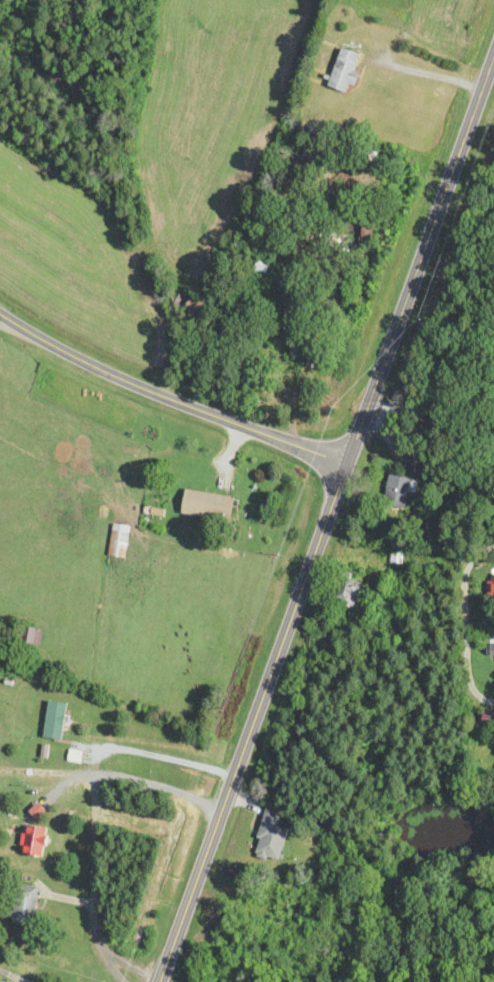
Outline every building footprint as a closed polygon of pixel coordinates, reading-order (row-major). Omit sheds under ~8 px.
[(363,55),(341,48),(328,88),(350,94),(363,55)] [(266,275),(273,257),(260,252),(253,270),(266,275)] [(205,299),(176,287),(168,306),(197,318),(205,299)] [(385,505),(406,508),(411,477),(390,473),(385,505)] [(235,498),(186,490),(182,515),(231,523),(235,498)] [(130,526),(112,524),(108,557),(127,559),(130,526)] [(346,576),(335,597),(354,607),(365,587),(346,576)] [(39,648),(43,630),(23,626),(19,643),(39,648)] [(64,739),(66,703),(48,702),(46,738),(64,739)] [(481,710),(480,728),(493,728),(493,710),(481,710)] [(282,814),(267,809),(253,855),(280,863),(289,830),(279,826),(282,814)] [(23,854),(46,855),(47,826),(24,826),(23,854)] [(12,923),(34,926),(39,886),(17,883),(12,923)]
